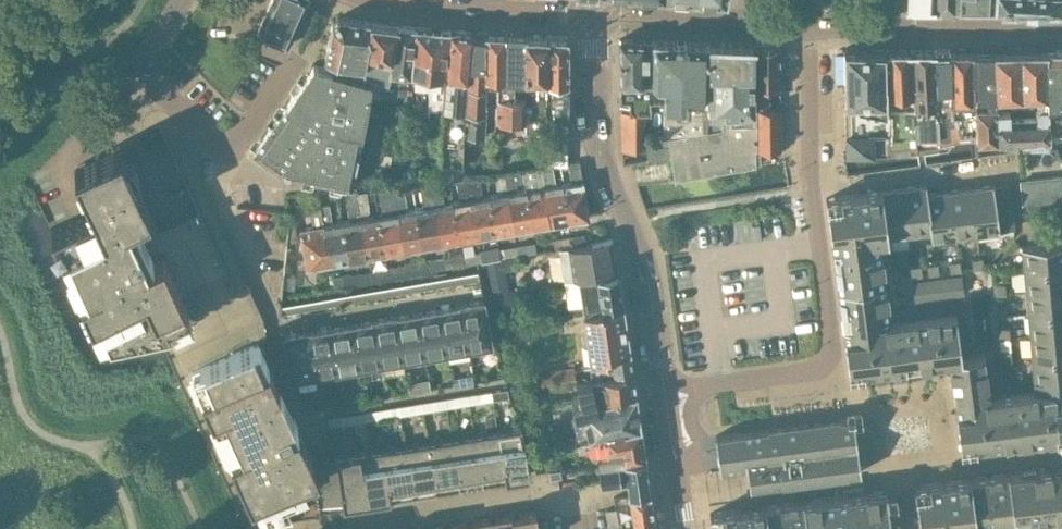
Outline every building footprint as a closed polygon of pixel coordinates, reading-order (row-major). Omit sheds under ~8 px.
[(287,45),(307,0),(271,0),(257,32),(287,45)] [(333,21),(325,58),(333,59),(332,64),(340,66),(340,67),(362,72),(364,55),(369,20),(352,18),(338,16),(332,20),(333,21)] [(397,25),(397,24),(369,20),(364,55),(370,56),(371,52),(379,53),(379,58),(390,61),(397,25)] [(410,71),(415,26),(397,24),(397,25),(390,61),(379,58),(370,56),(364,55),(362,72),(387,78),(389,71),(393,72),(392,80),(408,81),(410,71)] [(445,74),(450,29),(415,26),(410,71),(408,81),(414,82),(416,83),(424,84),(426,82),(428,82),(427,112),(441,113),(443,74),(445,74)] [(471,38),(472,30),(451,29),(450,29),(445,74),(443,74),(441,113),(438,183),(441,182),(462,180),(464,133),(470,38),(471,38)] [(490,65),(491,31),(472,30),(471,38),(470,38),(464,133),(485,134),(486,110),(484,109),(485,103),(495,104),(497,76),(485,75),(485,65),(490,65)] [(504,76),(505,32),(491,31),(490,65),(485,65),(485,75),(497,76),(504,76)] [(524,109),(525,33),(505,32),(504,76),(497,76),(495,104),(495,117),(524,119),(524,109)] [(525,33),(524,109),(524,119),(524,130),(526,130),(526,144),(540,144),(540,130),(546,130),(548,34),(525,33)] [(568,79),(569,35),(548,34),(546,130),(545,167),(553,166),(566,163),(569,79),(568,79)] [(643,66),(643,39),(620,38),(620,66),(643,66)] [(707,111),(710,42),(643,39),(643,66),(643,74),(652,75),(652,80),(663,80),(663,97),(661,134),(684,134),(684,133),(707,132),(707,111)] [(753,85),(753,44),(710,42),(707,111),(712,111),(721,110),(754,108),(754,85),(753,85)] [(753,85),(754,85),(754,108),(769,108),(769,86),(780,86),(780,44),(753,44),(753,85)] [(887,152),(885,49),(844,48),(844,57),(845,89),(845,152),(887,152)] [(914,149),(912,49),(885,49),(887,152),(914,149)] [(938,142),(937,100),(934,49),(912,49),(914,149),(939,147),(938,142)] [(951,99),(950,49),(934,49),(937,100),(944,99),(951,99)] [(975,98),(973,49),(950,49),(951,99),(975,98)] [(998,138),(994,49),(973,49),(975,98),(976,139),(998,138)] [(1049,137),(1044,49),(994,49),(998,138),(998,140),(1049,137)] [(1044,49),(1049,137),(1061,137),(1061,49),(1044,49)] [(371,79),(312,64),(282,107),(253,150),(285,172),(292,161),(293,162),(292,171),(351,183),(371,79)] [(643,74),(643,66),(620,66),(621,96),(620,105),(629,105),(628,109),(643,109),(649,109),(650,97),(663,97),(663,80),(652,80),(652,75),(643,74)] [(976,139),(975,98),(951,99),(944,99),(945,120),(948,120),(949,141),(976,139)] [(945,120),(944,99),(937,100),(938,142),(949,142),(949,141),(948,120),(945,120)] [(707,111),(707,132),(684,133),(684,134),(661,134),(661,147),(645,147),(645,157),(669,152),(672,179),(754,164),(754,150),(780,149),(780,108),(769,108),(754,108),(721,110),(721,119),(714,119),(714,112),(712,112),(712,111),(707,111)] [(643,127),(643,109),(628,109),(620,109),(621,127),(643,127)] [(643,148),(643,127),(621,127),(622,149),(643,148)] [(95,208),(51,228),(91,316),(101,338),(110,336),(173,326),(194,322),(189,312),(163,255),(153,259),(148,249),(143,251),(134,232),(139,229),(135,219),(150,212),(119,146),(75,166),(95,208)] [(588,216),(581,177),(579,161),(568,163),(571,181),(563,183),(570,219),(588,216)] [(570,219),(563,183),(556,184),(553,166),(545,167),(541,168),(551,222),(570,219)] [(551,222),(541,168),(523,171),(533,226),(551,222)] [(533,226),(523,171),(504,174),(513,229),(533,226)] [(513,229),(504,174),(495,175),(498,194),(489,196),(495,232),(513,229)] [(1021,180),(1023,202),(1061,198),(1061,176),(1021,180)] [(495,232),(489,196),(482,197),(479,178),(468,180),(477,235),(495,232)] [(477,235),(468,180),(456,181),(457,188),(459,188),(461,201),(452,203),(459,239),(477,235)] [(459,239),(452,203),(439,205),(443,199),(441,182),(438,183),(430,184),(440,242),(459,239)] [(1013,227),(1007,182),(970,187),(976,232),(1013,227)] [(423,208),(415,209),(421,245),(440,241),(430,184),(420,184),(423,208)] [(926,193),(927,193),(925,184),(903,187),(908,232),(930,230),(930,229),(926,193)] [(403,186),(392,187),(394,194),(403,248),(421,245),(415,209),(407,210),(403,186)] [(392,187),(378,189),(383,214),(378,214),(385,251),(403,248),(394,194),(392,187)] [(908,232),(903,187),(881,190),(887,235),(908,232)] [(976,232),(970,187),(948,190),(954,235),(976,232)] [(367,255),(356,192),(355,189),(345,190),(349,220),(342,222),(349,258),(367,255)] [(887,235),(881,190),(825,197),(831,243),(877,237),(887,235)] [(954,235),(948,190),(927,193),(926,193),(930,229),(930,230),(931,238),(954,235)] [(385,252),(378,214),(367,217),(367,213),(369,209),(366,191),(356,192),(367,255),(385,252)] [(349,258),(342,222),(330,224),(329,219),(331,219),(329,205),(320,206),(330,262),(349,258)] [(330,262),(320,206),(309,208),(312,227),(300,229),(307,266),(330,262)] [(295,221),(289,223),(287,242),(298,240),(295,221)] [(554,260),(551,264),(552,276),(557,279),(563,278),(564,281),(598,275),(598,276),(618,272),(613,238),(606,239),(592,242),(590,242),(589,237),(585,238),(584,233),(554,239),(556,249),(553,249),(554,259),(554,260)] [(993,351),(961,355),(960,348),(971,347),(964,299),(904,307),(906,317),(888,320),(877,237),(831,243),(849,372),(950,358),(955,402),(999,394),(993,351)] [(1021,245),(1023,268),(1061,265),(1061,242),(1021,245)] [(533,244),(517,247),(518,255),(535,252),(533,244)] [(518,255),(517,247),(516,245),(498,248),(500,258),(518,255)] [(500,258),(498,248),(480,251),(482,261),(500,258)] [(482,261),(480,251),(462,254),(463,265),(482,261)] [(463,265),(462,254),(448,257),(450,267),(463,265)] [(971,257),(972,267),(983,266),(981,255),(971,257)] [(442,258),(424,261),(426,271),(444,268),(442,258)] [(492,293),(504,290),(498,259),(486,262),(492,293)] [(948,260),(950,270),(960,269),(959,259),(948,260)] [(426,271),(424,261),(407,264),(409,275),(426,271)] [(938,272),(937,261),(926,263),(928,273),(938,272)] [(909,265),(910,273),(911,276),(921,274),(920,264),(909,265)] [(405,275),(403,265),(388,267),(390,278),(405,275)] [(1061,287),(1061,265),(1023,268),(1025,290),(1061,287)] [(390,278),(388,267),(370,270),(372,281),(390,278)] [(372,281),(370,270),(351,273),(353,285),(372,281)] [(478,270),(456,274),(457,281),(462,280),(479,277),(478,270)] [(564,281),(559,282),(560,287),(566,285),(570,305),(573,305),(574,313),(583,312),(583,313),(603,310),(603,308),(623,305),(618,272),(598,276),(598,275),(564,281)] [(348,285),(346,274),(332,277),(334,287),(348,285)] [(456,274),(434,277),(435,285),(453,282),(457,281),(456,274)] [(963,292),(961,275),(912,282),(914,299),(963,292)] [(434,277),(412,281),(414,289),(418,288),(435,285),(434,277)] [(412,281),(390,285),(392,293),(409,290),(414,289),(412,281)] [(1004,282),(994,283),(995,293),(1005,292),(1004,282)] [(390,285),(369,289),(370,296),(387,293),(391,293),(392,293),(390,285)] [(1025,290),(1027,312),(1061,309),(1061,287),(1025,290)] [(369,289),(347,293),(348,300),(353,299),(370,296),(369,289)] [(347,293),(325,297),(326,304),(343,301),(348,300),(347,293)] [(325,297),(303,300),(304,308),(309,307),(326,304),(325,297)] [(484,299),(461,303),(469,347),(492,343),(484,299)] [(303,300),(281,304),(282,312),(299,309),(304,308),(303,300)] [(460,304),(440,308),(447,351),(469,347),(461,303),(460,303),(460,304)] [(1006,304),(996,305),(997,316),(1007,315),(1006,304)] [(630,348),(623,305),(603,308),(603,310),(583,313),(591,365),(612,362),(610,352),(630,348)] [(440,308),(418,312),(425,354),(447,351),(440,308)] [(1027,312),(1029,335),(1061,332),(1061,309),(1027,312)] [(396,314),(403,358),(425,354),(418,312),(397,315),(396,314)] [(396,314),(374,318),(381,362),(403,358),(396,314)] [(365,321),(352,323),(360,366),(381,362),(374,318),(373,318),(373,320),(365,321)] [(352,323),(330,327),(338,370),(360,366),(352,323)] [(1008,326),(998,327),(999,338),(1009,337),(1008,326)] [(309,329),(308,329),(316,374),(338,370),(330,327),(309,331),(309,329)] [(308,329),(285,333),(293,377),(316,374),(308,329)] [(1029,335),(1031,357),(1061,354),(1061,332),(1029,335)] [(254,343),(192,371),(259,518),(341,504),(343,504),(343,502),(341,493),(340,493),(340,492),(334,456),(321,458),(313,459),(259,340),(254,343)] [(633,369),(630,348),(610,352),(612,362),(613,374),(633,369)] [(1010,348),(1000,349),(1001,360),(1011,359),(1010,348)] [(1031,357),(1033,380),(1061,377),(1061,354),(1031,357)] [(637,391),(633,369),(613,374),(612,362),(591,365),(593,379),(596,399),(637,391)] [(552,371),(539,373),(541,386),(554,384),(576,381),(577,380),(575,366),(552,370),(552,371)] [(827,397),(821,420),(699,436),(711,528),(1061,528),(1061,366),(827,397)] [(579,395),(571,397),(575,413),(573,416),(576,431),(581,433),(582,437),(584,436),(641,425),(637,391),(596,399),(593,379),(576,381),(579,395)] [(509,396),(507,387),(492,390),(493,399),(509,396)] [(522,425),(498,429),(506,477),(517,475),(518,475),(521,475),(522,475),(530,473),(529,463),(522,425)] [(641,425),(584,436),(586,446),(601,444),(603,455),(625,451),(626,457),(626,459),(646,456),(641,425)] [(498,429),(475,433),(483,481),(494,479),(495,479),(498,479),(499,478),(506,477),(498,429)] [(475,433),(452,437),(460,485),(471,483),(472,483),(475,482),(476,482),(483,481),(475,433)] [(452,437),(429,440),(437,489),(447,487),(449,487),(452,486),(453,486),(460,485),(452,437)] [(429,440),(406,444),(414,492),(424,491),(426,490),(428,490),(430,490),(437,489),(429,440)] [(577,449),(575,440),(557,443),(558,452),(577,449)] [(406,444),(382,448),(390,496),(401,495),(402,494),(405,494),(406,494),(414,492),(406,444)] [(382,448),(359,452),(367,500),(378,498),(379,498),(382,498),(383,497),(390,496),(382,448)] [(335,456),(334,456),(340,492),(340,493),(341,493),(343,502),(343,504),(354,502),(356,502),(358,501),(360,501),(367,500),(359,452),(335,456)] [(626,459),(598,463),(601,480),(601,481),(627,477),(628,488),(629,493),(650,488),(649,485),(648,474),(646,456),(626,459)] [(561,468),(550,470),(550,471),(551,478),(558,477),(562,476),(561,468)] [(650,488),(629,493),(635,524),(655,521),(650,488)] [(619,524),(616,507),(605,509),(608,526),(619,524)] [(534,509),(511,513),(514,528),(540,528),(538,520),(536,509),(534,509)] [(511,513),(488,517),(490,528),(514,528),(511,513)] [(488,517),(465,520),(466,528),(490,528),(488,517)] [(465,520),(442,524),(443,528),(466,528),(465,520)]
